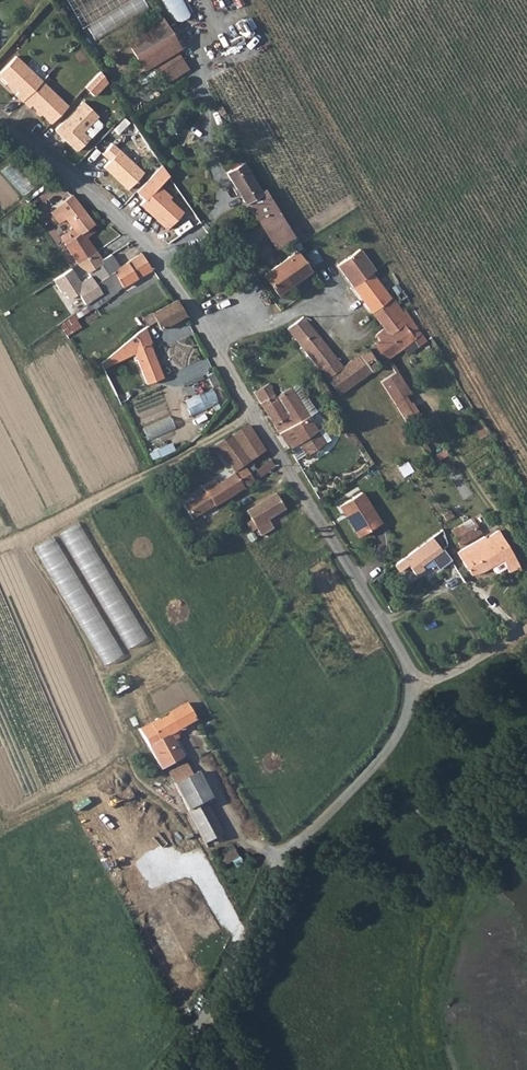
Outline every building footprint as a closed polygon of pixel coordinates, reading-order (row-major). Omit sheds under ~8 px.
[(150,9),(144,0),(122,0),(124,4),(88,25),(97,39),(150,9)] [(178,23),(197,13),(190,0),(165,0),(178,23)] [(159,17),(122,41),(142,74),(179,50),(159,17)] [(183,54),(158,69),(167,83),(192,68),(183,54)] [(0,71),(0,81),(14,94),(12,97),(26,110),(28,107),(47,125),(64,107),(12,58),(0,71)] [(104,81),(97,71),(95,73),(82,87),(91,95),(104,81)] [(100,121),(80,102),(53,131),(75,152),(87,139),(98,127),(100,121)] [(142,174),(111,145),(101,156),(108,163),(102,169),(127,191),(142,174)] [(13,161),(3,171),(27,195),(37,184),(13,161)] [(159,168),(149,179),(156,185),(167,173),(161,165),(159,168)] [(242,202),(256,192),(239,165),(222,175),(239,204),(242,202)] [(243,205),(254,222),(273,211),(260,190),(256,192),(242,202),(243,205)] [(87,225),(89,224),(68,195),(52,207),(53,208),(46,212),(54,223),(60,219),(69,230),(68,229),(66,229),(64,230),(63,233),(57,237),(74,264),(77,262),(82,270),(98,261),(96,259),(82,238),(91,231),(87,225)] [(290,237),(273,211),(254,222),(271,250),(290,237)] [(76,309),(77,309),(84,319),(108,303),(105,300),(116,293),(116,292),(135,280),(144,274),(148,281),(155,276),(149,266),(146,268),(138,256),(116,269),(106,254),(96,259),(98,261),(82,270),(99,293),(76,309)] [(305,274),(293,254),(259,276),(272,296),(274,297),(305,274)] [(373,313),(387,302),(375,284),(381,280),(374,268),(364,262),(346,274),(345,274),(373,313)] [(408,298),(404,292),(396,296),(400,303),(408,298)] [(406,312),(402,314),(392,299),(387,302),(373,313),(385,329),(376,336),(379,341),(401,325),(414,341),(421,336),(406,312)] [(150,325),(152,330),(159,326),(161,329),(185,316),(176,300),(152,314),(152,313),(143,318),(148,326),(150,325)] [(304,318),(288,331),(320,371),(337,360),(304,318)] [(379,341),(376,344),(388,360),(414,341),(401,325),(379,341)] [(151,342),(153,341),(147,332),(146,329),(138,333),(99,362),(101,370),(133,354),(142,373),(159,366),(151,342)] [(419,347),(425,343),(421,336),(414,341),(419,347)] [(347,366),(359,381),(366,376),(371,372),(376,369),(388,360),(376,344),(347,366)] [(337,360),(320,371),(323,376),(339,396),(357,383),(359,381),(347,366),(343,369),(337,360)] [(142,373),(146,384),(163,378),(159,366),(142,373)] [(399,399),(393,389),(402,383),(395,371),(384,379),(379,383),(391,404),(399,399)] [(409,394),(402,383),(393,389),(399,399),(409,394)] [(260,404),(279,435),(308,418),(294,396),(302,391),(298,384),(275,398),(273,396),(260,404)] [(187,402),(193,415),(220,403),(215,390),(187,402)] [(145,428),(150,440),(178,429),(173,417),(145,428)] [(279,435),(288,450),(298,445),(317,433),(308,418),(279,435)] [(482,438),(491,432),(483,419),(474,425),(482,438)] [(249,426),(215,445),(220,451),(236,473),(245,465),(250,462),(265,451),(249,426)] [(325,445),(317,433),(298,445),(305,457),(325,445)] [(421,443),(416,446),(428,466),(433,463),(421,443)] [(245,465),(246,468),(255,481),(276,467),(271,460),(256,469),(253,465),(250,462),(245,465)] [(237,493),(255,481),(246,468),(218,485),(185,505),(193,519),(211,507),(215,504),(237,493)] [(347,518),(357,538),(380,525),(363,494),(344,504),(351,516),(347,518)] [(259,536),(271,529),(266,520),(282,510),(273,496),(246,513),(255,528),(259,536)] [(340,506),(347,518),(351,516),(344,504),(340,506)] [(475,529),(461,536),(465,543),(480,536),(475,529)] [(457,553),(471,577),(482,573),(503,561),(510,573),(521,567),(499,532),(487,538),(491,545),(482,550),(478,543),(457,553)] [(57,537),(40,546),(105,666),(122,657),(57,537)] [(430,553),(438,549),(432,539),(425,544),(425,547),(430,553)] [(403,561),(425,547),(425,544),(402,559),(403,561)] [(419,567),(441,553),(438,549),(430,553),(425,547),(403,561),(414,576),(421,571),(419,567)] [(105,586),(109,593),(104,596),(106,600),(117,595),(122,607),(126,605),(110,571),(103,575),(108,585),(105,586)] [(160,770),(165,768),(182,758),(170,736),(197,721),(187,703),(147,725),(139,729),(159,770),(160,770)] [(187,764),(168,774),(206,849),(214,846),(211,840),(221,835),(207,807),(214,803),(198,774),(194,776),(187,764)] [(246,866),(241,858),(238,852),(220,862),(224,868),(234,863),(238,870),(246,866)]
